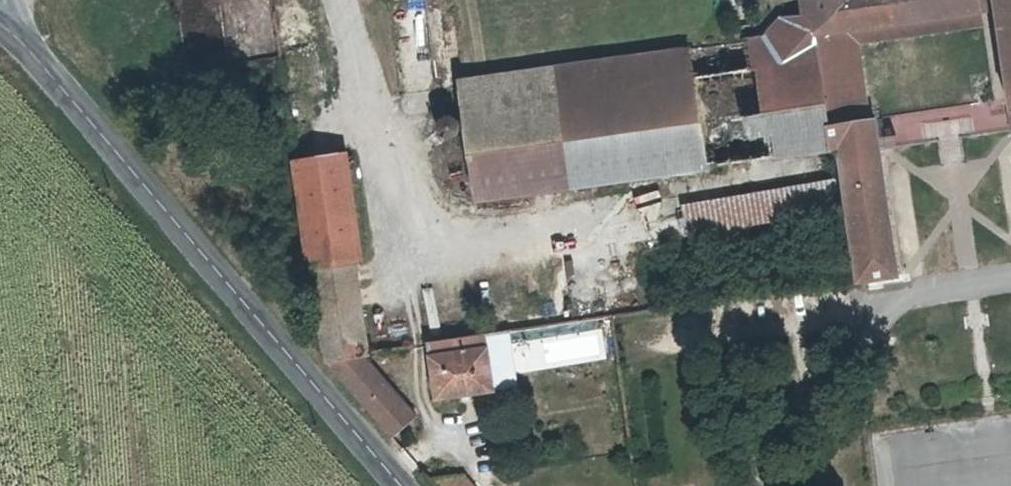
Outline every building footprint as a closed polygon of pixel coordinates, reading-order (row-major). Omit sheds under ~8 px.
[(801,12),(866,4),(866,0),(800,0),(801,12)] [(860,45),(979,29),(976,0),(890,0),(866,4),(801,12),(807,52),(820,139),(831,138),(823,80),(848,76),(844,48),(860,45)] [(979,29),(860,45),(844,48),(848,76),(823,80),(831,138),(855,134),(872,133),(862,63),(981,43),(998,41),(996,26),(994,0),(976,0),(979,29)] [(996,26),(998,41),(1006,115),(1007,130),(1010,130),(1010,0),(994,0),(996,26)] [(273,29),(253,30),(254,53),(274,52),(273,29)] [(474,212),(824,169),(820,139),(807,52),(459,97),(474,212)] [(831,138),(820,139),(824,169),(837,166),(855,298),(900,291),(879,132),(872,133),(855,134),(831,138)] [(292,179),(321,374),(364,368),(352,279),(358,279),(342,172),(292,179)] [(817,201),(827,271),(750,280),(752,303),(845,288),(834,199),(817,201)] [(434,415),(493,407),(485,351),(425,359),(434,415)] [(364,368),(321,374),(386,451),(412,431),(364,368)] [(433,485),(474,485),(457,464),(432,484),(433,485)]
